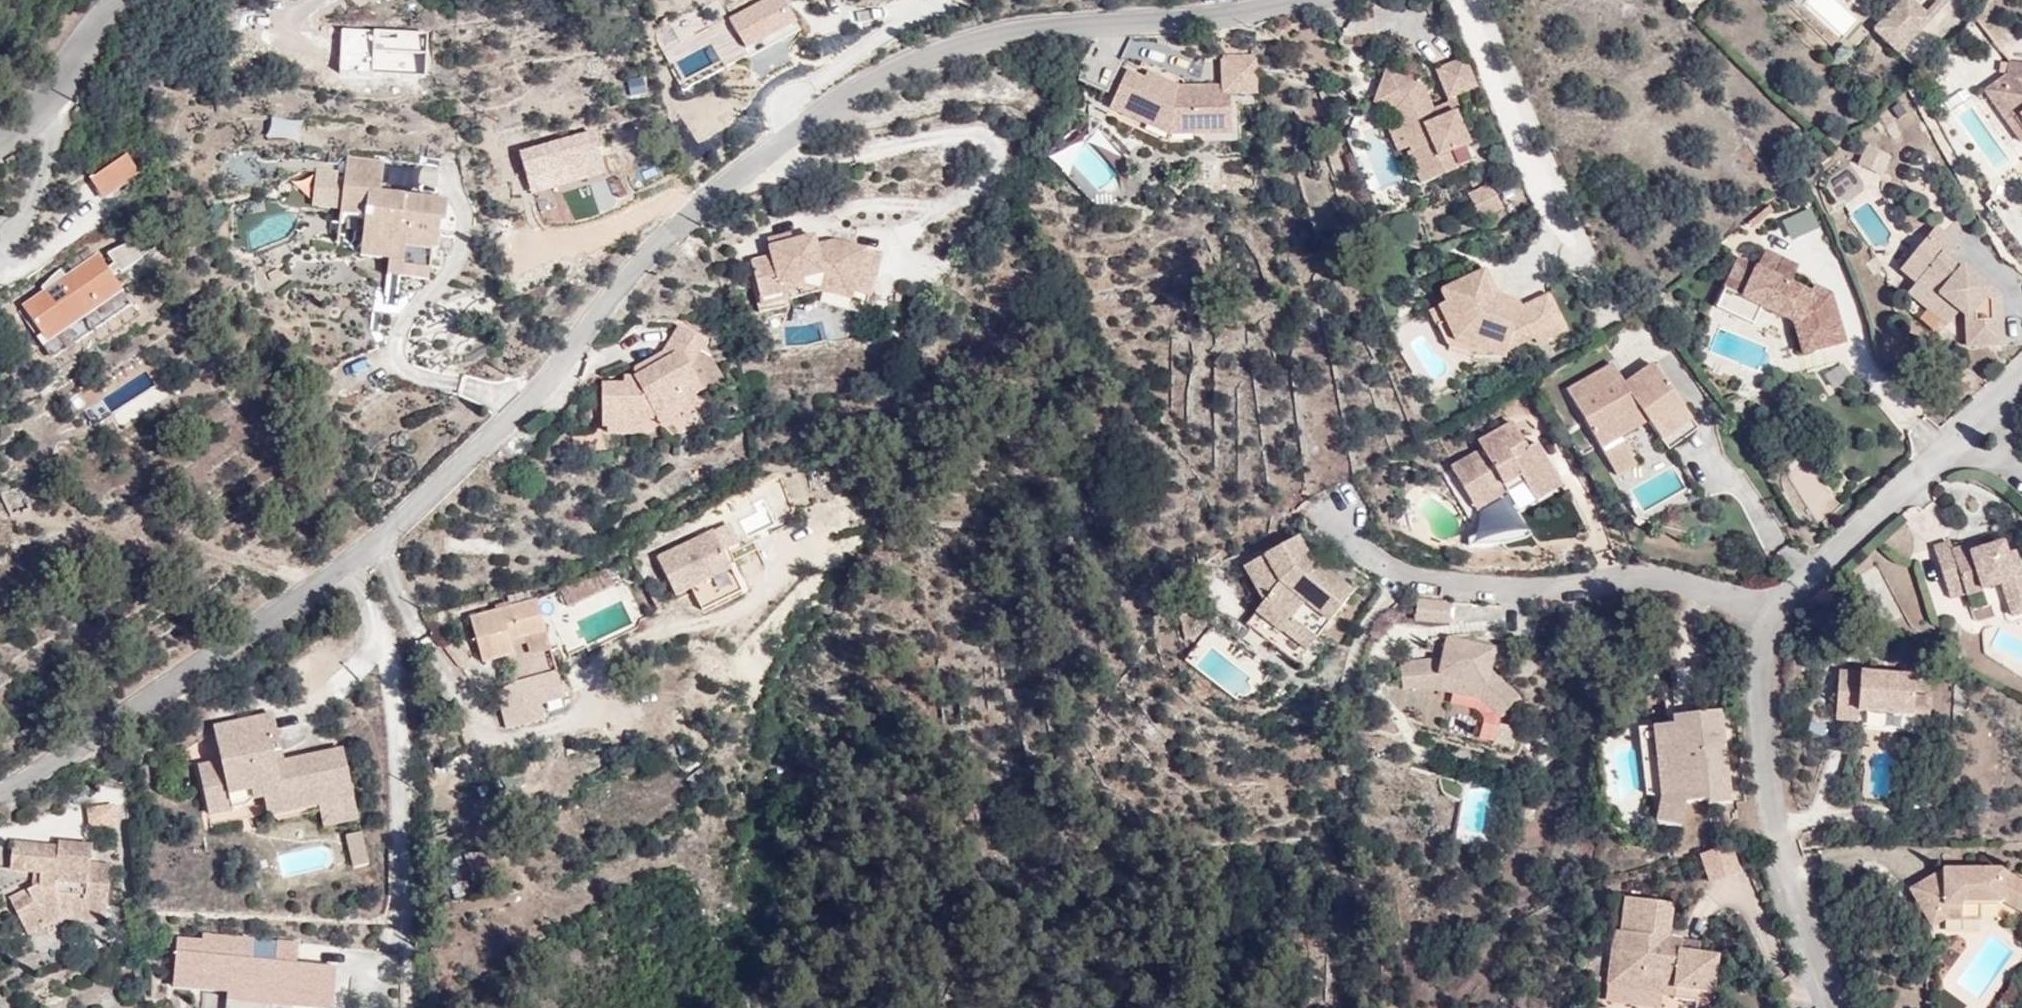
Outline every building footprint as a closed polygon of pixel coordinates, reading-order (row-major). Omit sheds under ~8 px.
[(1936,22),(1912,0),(1879,33),(1903,56),(1936,22)] [(1247,90),(1271,89),(1271,58),(1240,59),(1240,85),(1240,92),(1199,92),(1187,90),(1189,84),(1162,72),(1160,79),(1142,72),(1130,100),(1147,108),(1143,116),(1163,125),(1166,118),(1205,127),(1247,126),(1247,90)] [(1458,110),(1468,106),(1487,97),(1473,69),(1445,81),(1458,110)] [(2010,70),(2010,83),(2011,82),(1985,100),(2021,148),(2021,124),(2017,128),(1997,102),(2021,82),(2021,72),(2010,70)] [(1397,109),(1406,84),(1396,81),(1385,115),(1405,123),(1411,136),(1420,133),(1412,114),(1397,109)] [(1997,102),(2017,128),(2021,124),(2021,82),(1997,102)] [(1240,92),(1240,85),(1196,87),(1189,84),(1187,90),(1199,92),(1240,92)] [(1481,154),(1466,123),(1444,133),(1440,126),(1444,123),(1443,121),(1430,91),(1406,84),(1397,109),(1412,114),(1420,133),(1411,136),(1420,158),(1422,163),(1419,164),(1433,196),(1469,179),(1462,163),(1481,154)] [(1147,108),(1130,100),(1127,108),(1143,116),(1147,108)] [(1444,133),(1466,123),(1475,119),(1468,106),(1458,110),(1460,113),(1443,121),(1444,123),(1440,126),(1444,133)] [(1248,131),(1247,126),(1205,127),(1166,118),(1163,125),(1187,134),(1248,131)] [(1409,164),(1420,158),(1411,136),(1399,142),(1409,164)] [(1870,151),(1862,168),(1886,179),(1893,161),(1870,151)] [(102,198),(131,180),(139,174),(127,155),(90,179),(102,198)] [(358,224),(356,248),(385,251),(383,265),(383,268),(395,270),(394,284),(406,285),(407,276),(423,278),(426,256),(431,256),(433,227),(439,228),(441,206),(373,199),(376,169),(340,166),(337,194),(334,217),(333,221),(358,224)] [(337,194),(316,192),(313,214),(334,217),(337,194)] [(1507,219),(1499,196),(1476,205),(1484,228),(1507,219)] [(1792,242),(1823,230),(1815,209),(1784,222),(1792,242)] [(168,231),(177,242),(187,235),(177,223),(168,231)] [(1905,274),(1921,288),(1941,306),(1944,302),(1969,324),(1971,353),(2005,351),(2004,304),(1967,271),(1964,276),(1951,265),(1961,251),(1940,233),(1905,274)] [(140,256),(131,242),(123,245),(134,261),(140,256)] [(770,256),(792,250),(791,242),(768,250),(770,256)] [(852,306),(854,297),(866,255),(836,247),(816,253),(814,243),(792,250),(770,256),(773,268),(775,274),(755,281),(765,316),(787,308),(784,293),(825,280),(820,298),(852,306)] [(75,344),(132,304),(112,276),(134,261),(123,245),(107,254),(114,264),(107,268),(98,255),(66,277),(62,280),(56,272),(41,288),(44,292),(23,307),(32,321),(46,342),(65,329),(75,344)] [(385,251),(356,248),(354,263),(383,265),(385,251)] [(866,255),(854,297),(871,302),(881,258),(866,255)] [(1743,272),(1725,310),(1745,320),(1748,311),(1766,319),(1800,334),(1802,335),(1808,327),(1814,343),(1819,342),(1822,361),(1850,354),(1837,305),(1818,297),(1816,304),(1796,296),(1800,285),(1785,279),(1787,270),(1769,263),(1762,280),(1743,272)] [(395,270),(383,268),(381,283),(394,284),(395,270)] [(775,274),(773,268),(753,274),(755,281),(775,274)] [(60,269),(56,272),(62,280),(66,277),(60,269)] [(1803,276),(1787,270),(1785,279),(1800,285),(1803,276)] [(422,287),(423,278),(407,276),(406,285),(422,287)] [(1451,310),(1442,314),(1460,349),(1480,355),(1485,357),(1487,353),(1501,346),(1509,360),(1536,347),(1540,353),(1568,339),(1552,305),(1524,318),(1522,312),(1520,312),(1507,319),(1501,305),(1489,279),(1446,299),(1451,310)] [(787,308),(820,298),(825,280),(784,293),(787,308)] [(1941,306),(1921,288),(1912,298),(1957,337),(1969,324),(1944,302),(1941,306)] [(1520,312),(1501,305),(1507,319),(1520,312)] [(1745,320),(1725,310),(1722,319),(1760,336),(1766,319),(1748,311),(1745,320)] [(1460,349),(1442,314),(1434,317),(1452,356),(1477,364),(1480,355),(1460,349)] [(46,342),(32,321),(28,325),(51,360),(75,344),(65,329),(46,342)] [(1802,335),(1800,334),(1808,365),(1822,361),(1819,342),(1814,343),(1808,327),(1802,335)] [(607,439),(613,439),(636,438),(636,433),(648,433),(659,426),(662,429),(687,413),(686,411),(698,402),(707,397),(693,375),(707,349),(680,335),(665,363),(637,379),(637,387),(627,388),(628,394),(605,397),(607,439)] [(1487,353),(1485,357),(1506,365),(1509,360),(1501,346),(1487,353)] [(1610,399),(1600,384),(1571,401),(1605,457),(1654,429),(1668,447),(1696,426),(1656,373),(1630,393),(1628,388),(1610,399)] [(1619,373),(1600,384),(1610,399),(1628,388),(1619,373)] [(704,410),(698,402),(686,411),(687,413),(662,429),(666,434),(704,410)] [(1696,426),(1668,447),(1676,456),(1702,435),(1696,426)] [(1455,477),(1477,512),(1497,500),(1488,486),(1498,478),(1508,493),(1523,483),(1527,491),(1535,503),(1561,485),(1540,451),(1532,457),(1514,431),(1481,452),(1485,459),(1455,477)] [(636,438),(613,439),(613,445),(649,442),(648,433),(636,433),(636,438)] [(1621,483),(1640,472),(1627,450),(1608,462),(1621,483)] [(1497,500),(1477,512),(1481,520),(1527,491),(1523,483),(1508,493),(1497,500)] [(1565,491),(1561,485),(1535,503),(1539,509),(1565,491)] [(713,531),(657,559),(675,596),(691,588),(702,611),(743,591),(713,531)] [(1966,600),(2003,588),(2012,620),(2021,618),(2021,575),(2015,555),(2007,558),(2003,546),(1982,553),(1956,563),(1953,556),(1950,547),(1934,553),(1948,598),(1964,593),(1966,600)] [(1956,563),(1982,553),(1980,547),(1953,556),(1956,563)] [(1264,613),(1256,624),(1281,645),(1290,633),(1315,653),(1353,608),(1319,581),(1314,587),(1300,576),(1308,571),(1298,551),(1244,579),(1264,613)] [(615,586),(608,571),(561,592),(567,608),(615,586)] [(1314,587),(1319,581),(1308,571),(1300,576),(1314,587)] [(1951,605),(1966,600),(1964,593),(1948,598),(1951,605)] [(527,637),(547,631),(538,598),(471,617),(483,662),(514,653),(511,642),(527,637)] [(1459,635),(1459,615),(1426,613),(1425,632),(1459,635)] [(1294,677),(1305,665),(1281,645),(1256,624),(1246,637),(1294,677)] [(547,631),(527,637),(531,653),(552,647),(547,631)] [(1281,645),(1305,665),(1315,653),(1290,633),(1281,645)] [(1503,660),(1458,650),(1452,671),(1409,676),(1411,701),(1424,700),(1425,703),(1448,700),(1492,710),(1510,727),(1528,708),(1499,680),(1503,660)] [(516,712),(523,708),(565,696),(559,673),(499,689),(500,692),(496,693),(503,716),(516,712)] [(1863,717),(1914,720),(1915,701),(1916,680),(1865,678),(1865,683),(1842,683),(1838,727),(1863,727),(1863,717)] [(1915,701),(1914,720),(1930,721),(1931,701),(1915,701)] [(1676,743),(1656,746),(1662,801),(1657,824),(1679,830),(1685,805),(1707,802),(1707,808),(1730,805),(1719,713),(1674,719),(1674,726),(1676,743)] [(317,809),(350,802),(344,774),(310,780),(308,762),(282,767),(274,719),(213,731),(218,764),(197,770),(204,815),(244,809),(253,801),(262,799),(313,790),(317,809)] [(1654,729),(1656,746),(1676,743),(1674,726),(1654,729)] [(1524,759),(1528,739),(1508,734),(1505,754),(1524,759)] [(310,780),(344,774),(340,755),(308,762),(310,780)] [(265,818),(317,809),(313,790),(262,799),(265,818)] [(354,823),(350,802),(317,809),(321,830),(354,823)] [(365,869),(358,837),(343,840),(350,873),(365,869)] [(6,868),(28,870),(36,871),(36,883),(27,887),(6,897),(23,933),(42,924),(38,915),(55,906),(102,912),(108,866),(87,863),(89,846),(55,841),(56,847),(9,841),(6,868)] [(1707,884),(1743,873),(1736,850),(1700,861),(1707,884)] [(36,871),(28,870),(27,887),(36,883),(36,871)] [(1933,918),(1947,904),(1970,905),(1970,901),(2009,901),(2021,907),(2021,875),(2010,870),(1943,870),(1914,897),(1933,918)] [(1681,979),(1680,990),(1690,991),(1718,994),(1721,958),(1703,955),(1704,944),(1685,943),(1684,955),(1670,953),(1671,941),(1676,907),(1630,901),(1626,936),(1621,984),(1649,986),(1650,976),(1667,978),(1681,979)] [(1947,904),(1933,918),(1943,929),(1955,919),(1970,919),(1970,905),(1947,904)] [(100,921),(102,912),(55,906),(38,915),(42,924),(56,917),(100,921)] [(1666,989),(1667,978),(1650,976),(1649,986),(1621,984),(1626,936),(1619,935),(1613,989),(1666,994),(1666,989)] [(175,941),(171,988),(223,993),(222,1002),(225,1002),(267,1006),(270,1006),(288,1007),(330,1007),(334,970),(293,966),(295,945),(200,936),(199,943),(175,941)] [(1684,955),(1685,943),(1671,941),(1670,953),(1684,955)] [(1666,989),(1680,990),(1681,979),(1667,978),(1666,989)] [(1690,991),(1680,990),(1679,1001),(1689,1002),(1690,991)]
